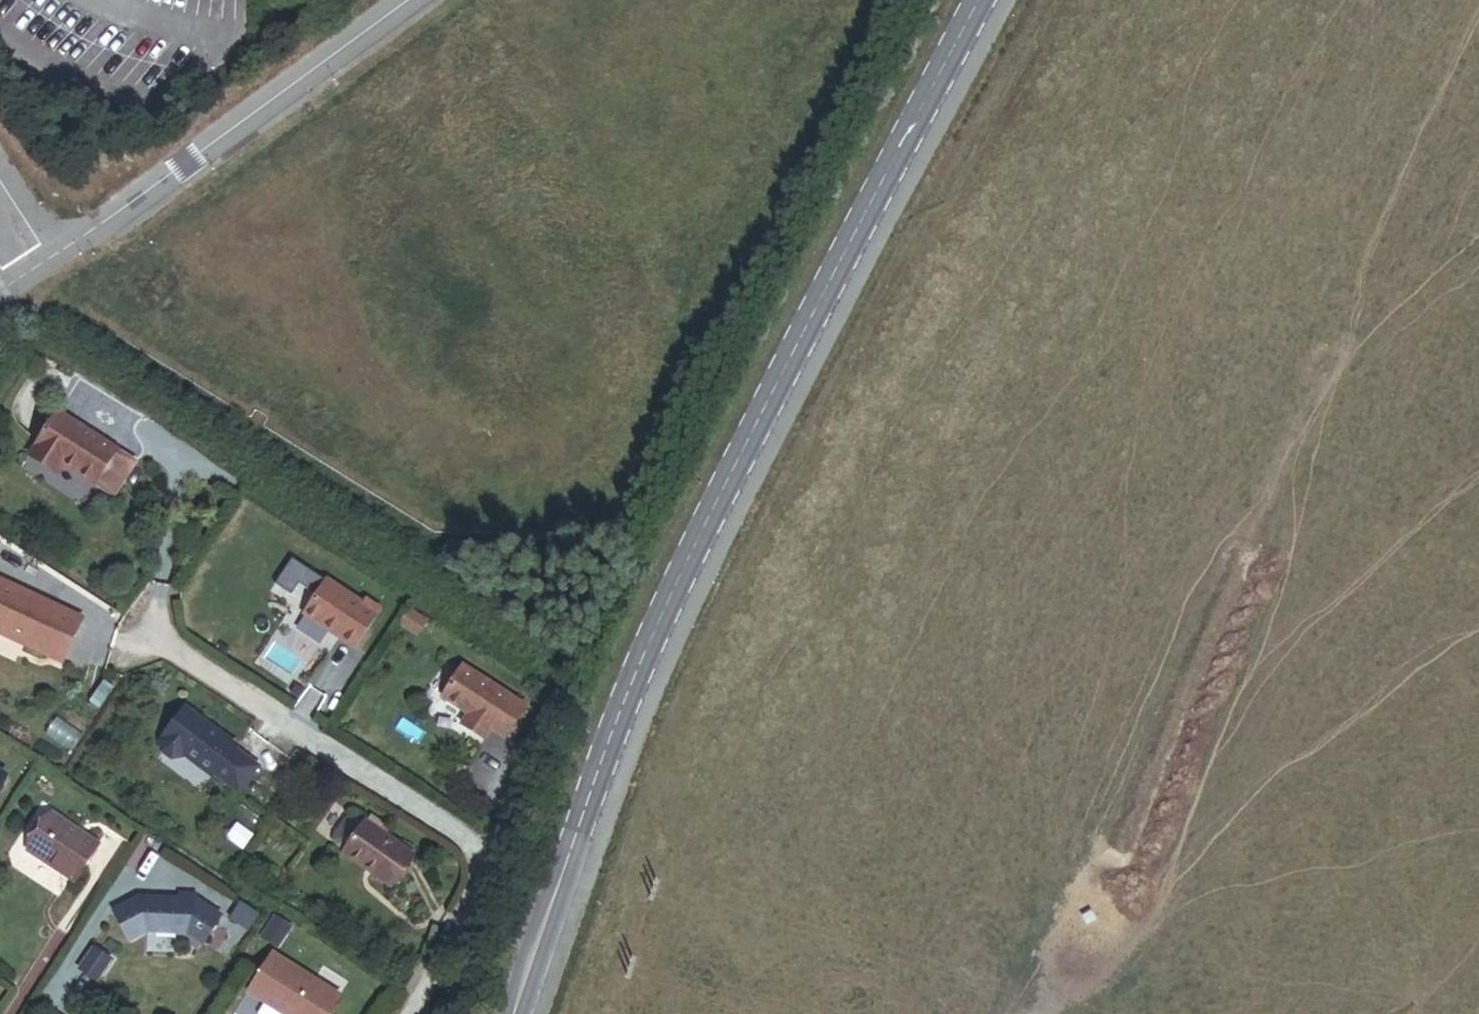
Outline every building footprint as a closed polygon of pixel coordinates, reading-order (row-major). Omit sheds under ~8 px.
[(95,491),(117,458),(56,419),(30,461),(51,474),(57,466),(63,470),(95,491)] [(51,474),(58,479),(63,470),(57,466),(51,474)] [(352,651),(377,613),(361,603),(358,608),(323,585),(301,618),(352,651)] [(82,623),(0,587),(0,640),(63,667),(82,623)] [(413,636),(422,623),(407,613),(398,626),(413,636)] [(490,732),(504,741),(524,710),(461,668),(440,699),(466,716),(473,721),(469,727),(486,738),(490,732)] [(157,744),(159,755),(169,761),(179,760),(181,757),(210,780),(212,776),(236,794),(255,770),(231,752),(233,749),(182,711),(157,744)] [(486,738),(469,727),(473,721),(466,716),(459,727),(483,743),(486,738)] [(260,793),(251,787),(247,793),(256,799),(260,793)] [(75,880),(98,844),(52,815),(29,851),(75,880)] [(344,856),(364,828),(349,818),(330,846),(344,856)] [(414,862),(384,841),(389,834),(370,822),(365,829),(364,828),(344,856),(342,859),(366,875),(369,871),(396,889),(414,862)] [(256,878),(262,868),(254,863),(247,872),(256,878)] [(396,889),(369,871),(366,875),(393,893),(396,889)] [(202,943),(220,915),(212,911),(217,903),(207,896),(202,904),(197,900),(197,892),(188,892),(188,900),(179,899),(139,897),(114,910),(130,940),(146,931),(187,933),(202,943)] [(188,900),(188,892),(179,892),(179,899),(188,900)] [(257,914),(242,905),(234,916),(249,926),(257,914)] [(283,939),(270,930),(265,940),(277,947),(283,939)] [(110,960),(94,949),(81,969),(97,980),(110,960)] [(273,953),(249,992),(265,1003),(258,1013),(327,1013),(339,995),(273,953)]
